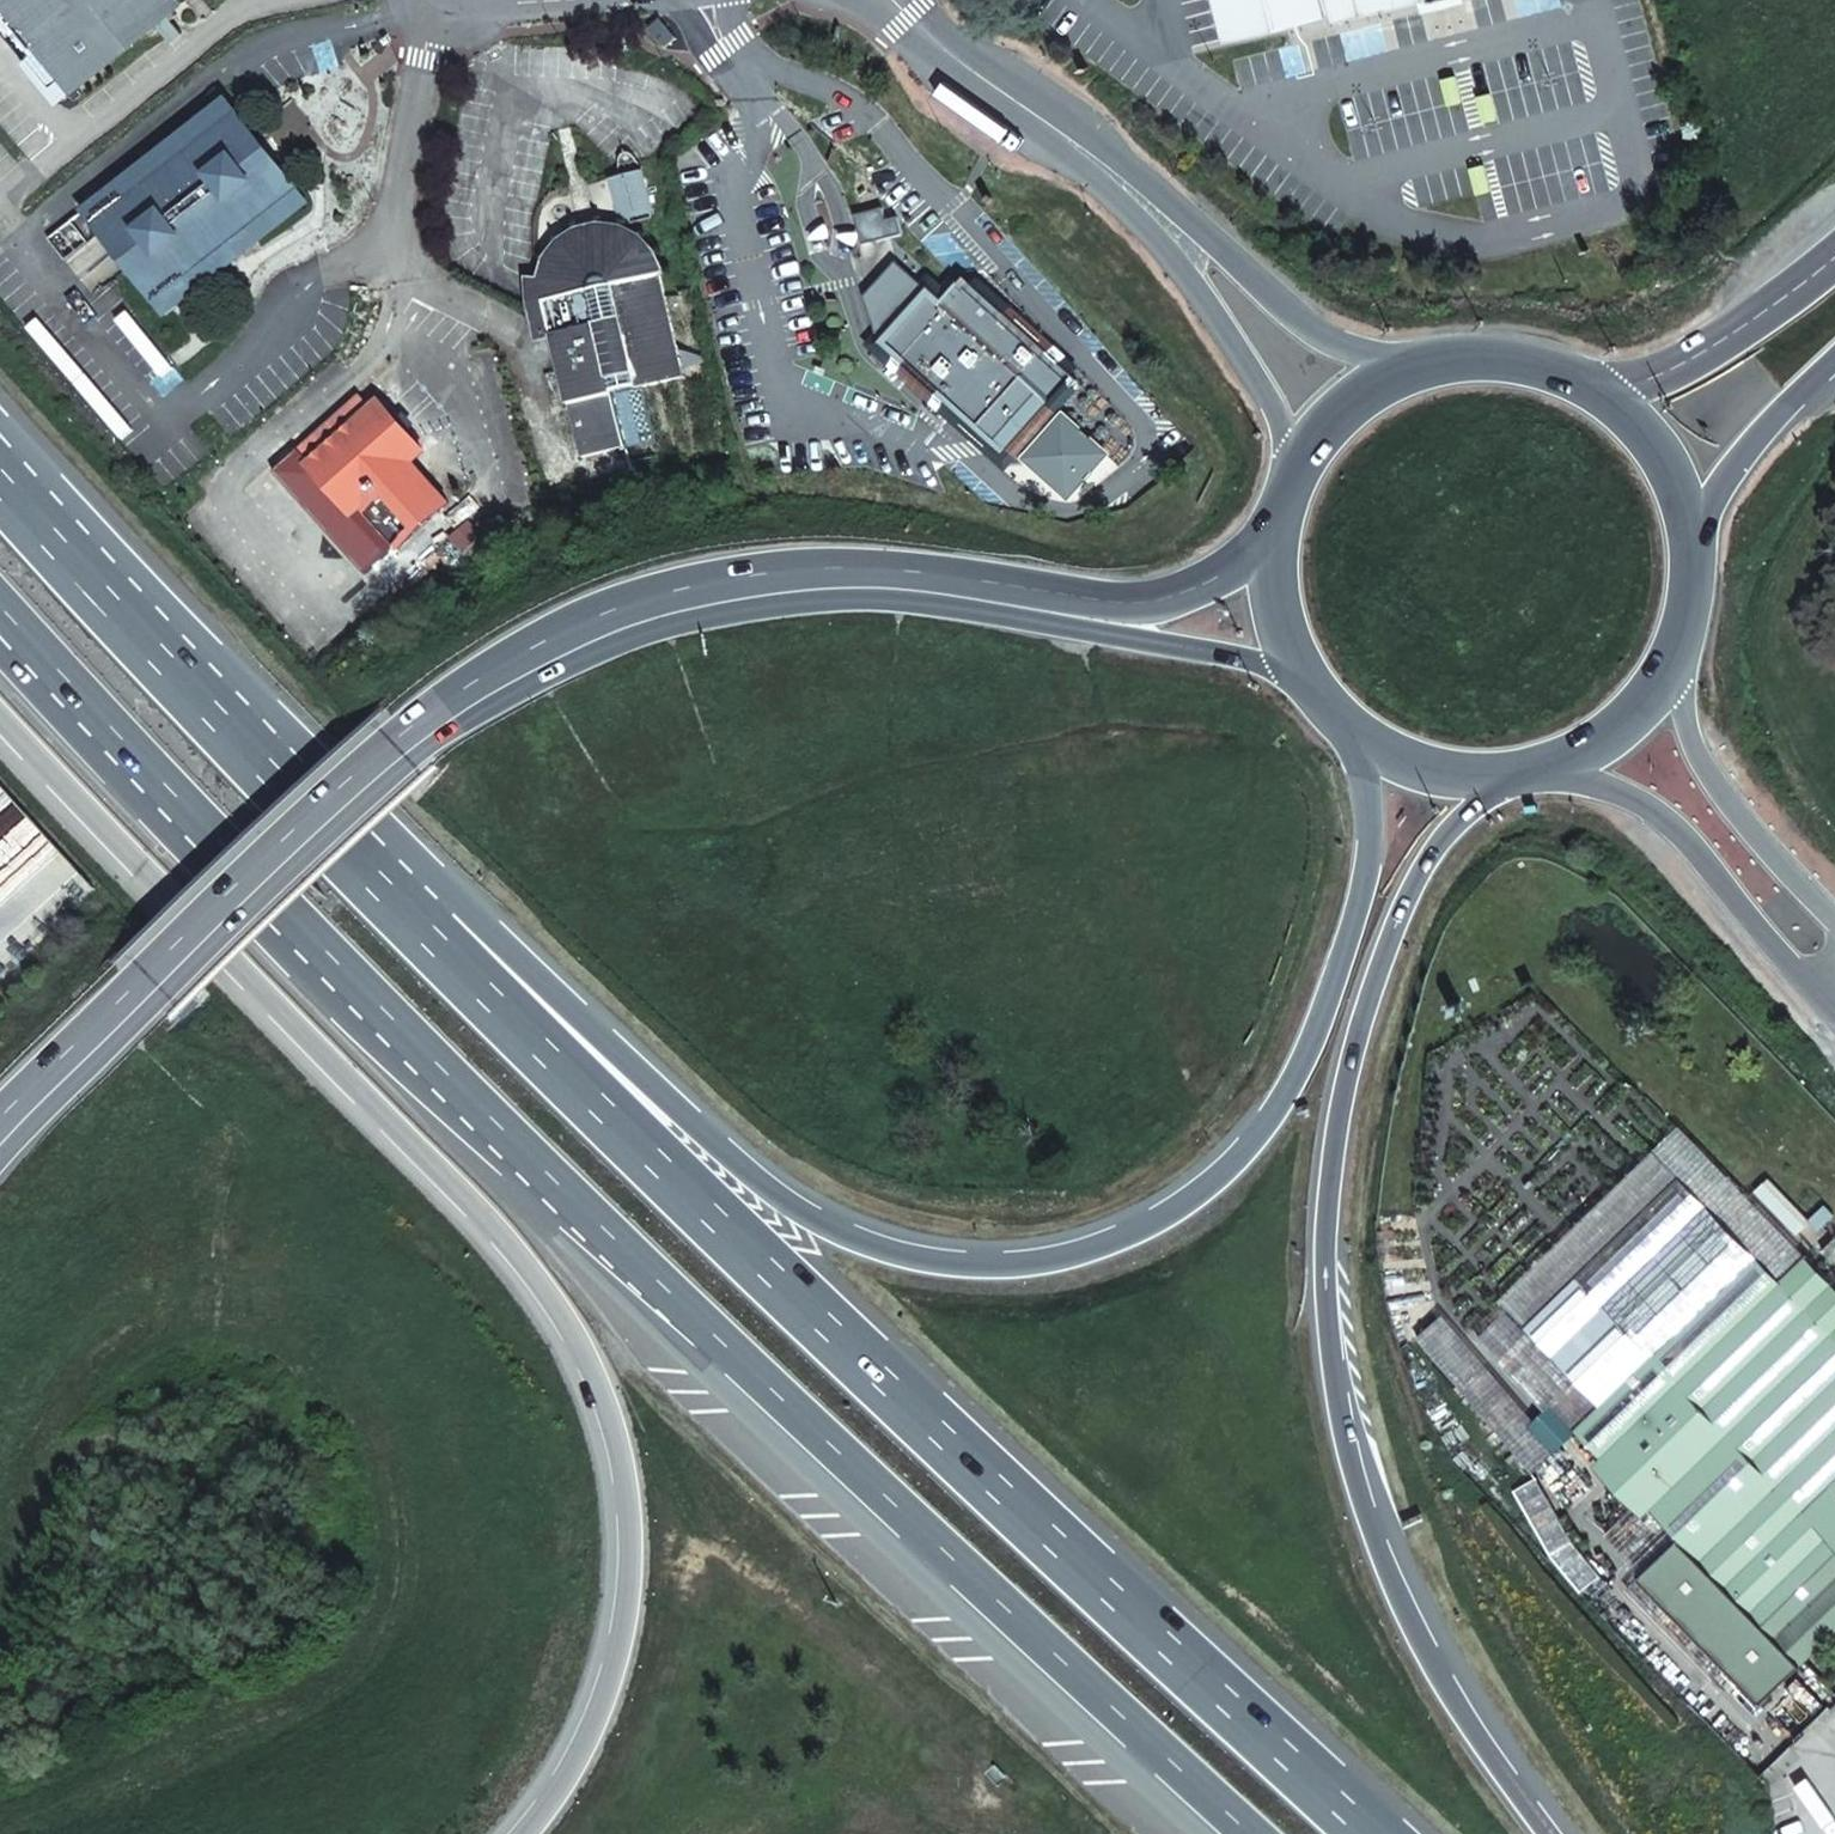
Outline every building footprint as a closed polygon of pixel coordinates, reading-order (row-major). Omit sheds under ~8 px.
[(65,97),(177,8),(171,0),(0,0),(0,15),(65,97)] [(177,8),(180,6),(189,0),(171,0),(177,8)] [(1249,60),(1338,36),(1329,0),(1214,0),(1227,48),(1249,60)] [(1338,36),(1340,44),(1504,0),(1329,0),(1338,36)] [(678,41),(661,22),(660,23),(649,32),(666,51),(678,41)] [(190,280),(202,293),(301,214),(218,111),(119,191),(130,205),(216,136),(276,211),(190,280)] [(119,191),(77,225),(160,327),(202,293),(190,280),(276,211),(216,136),(130,205),(119,191)] [(654,214),(643,168),(614,175),(625,222),(632,220),(654,214)] [(881,211),(857,217),(864,246),(888,241),(881,211)] [(647,248),(619,232),(590,231),(565,244),(547,271),(547,303),(540,314),(533,316),(539,341),(555,338),(582,457),(655,440),(643,388),(686,378),(662,276),(647,248)] [(1055,401),(945,302),(943,305),(927,291),(897,264),(865,299),(877,335),(885,338),(900,353),(897,356),(1005,454),(1016,453),(1026,442),(1030,437),(1036,431),(1055,410),(1055,401)] [(311,472),(308,474),(352,522),(359,515),(397,557),(449,509),(411,468),(422,457),(406,440),(407,439),(396,426),(395,427),(378,410),(370,416),(357,402),(298,458),(311,472)] [(1109,456),(1066,417),(1064,418),(1046,439),(1042,443),(1034,451),(1026,460),(1070,499),(1109,456)] [(1046,439),(1036,431),(1030,437),(1026,442),(1034,451),(1042,443),(1046,439)] [(1681,1178),(1781,1281),(1805,1258),(1705,1155),(1681,1131),(1502,1305),(1526,1329),(1554,1302),(1681,1178)] [(1554,1302),(1605,1354),(1577,1382),(1552,1406),(1574,1429),(1680,1538),(1640,1578),(1764,1706),(1834,1636),(1834,1286),(1806,1257),(1805,1258),(1781,1281),(1681,1178),(1554,1302)] [(1605,1354),(1554,1302),(1526,1329),(1577,1382),(1605,1354)] [(1558,1446),(1535,1423),(1446,1315),(1419,1339),(1531,1471),(1558,1446)] [(1558,1446),(1574,1429),(1552,1406),(1535,1423),(1558,1446)]
